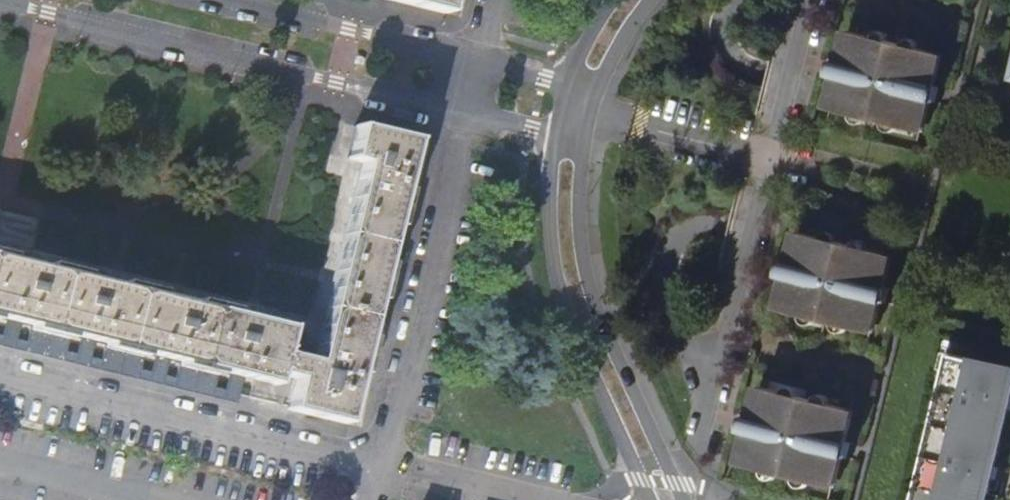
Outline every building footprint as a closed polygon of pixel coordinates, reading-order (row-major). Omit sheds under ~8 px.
[(385,0),(443,13),(446,0),(385,0)] [(831,111),(924,134),(945,53),(852,30),(831,111)] [(328,388),(294,379),(286,410),(344,424),(412,139),(355,126),(347,159),(362,162),(381,167),(373,201),(353,197),(332,282),(316,350),(336,354),(328,388)] [(362,162),(353,197),(373,201),(381,167),(362,162)] [(870,344),(892,260),(799,235),(777,320),(870,344)] [(281,353),(288,328),(249,319),(114,286),(0,258),(0,318),(31,325),(24,350),(63,359),(68,335),(105,344),(99,369),(137,378),(143,353),(180,362),(173,386),(212,396),(218,371),(274,385),(276,374),(281,353)] [(314,361),(281,353),(276,374),(294,379),(328,388),(336,354),(316,350),(314,361)] [(956,351),(919,499),(990,499),(1009,425),(1009,365),(956,351)] [(849,426),(756,403),(736,484),(801,499),(831,499),(849,426)]
